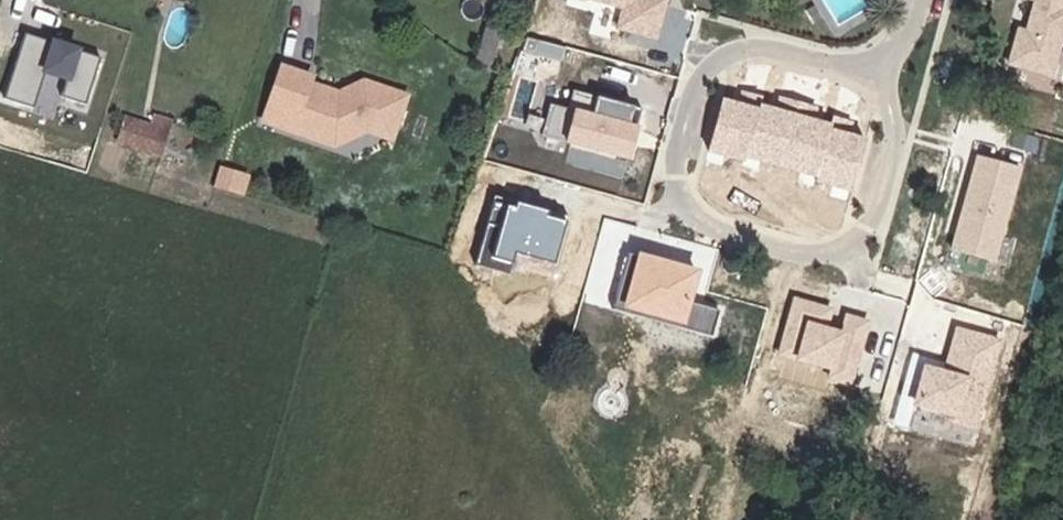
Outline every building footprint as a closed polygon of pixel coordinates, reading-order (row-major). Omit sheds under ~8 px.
[(659,39),(668,0),(588,0),(619,7),(614,27),(659,39)] [(1005,64),(1053,75),(1062,32),(1062,0),(1023,0),(1017,26),(1014,25),(1005,64)] [(58,94),(79,101),(95,53),(23,29),(1,95),(29,105),(40,72),(63,79),(58,94)] [(269,100),(297,109),(290,129),(333,144),(365,129),(390,138),(404,94),(361,79),(337,92),(307,82),(309,76),(281,65),(269,100)] [(825,86),(821,112),(836,115),(838,104),(831,101),(833,87),(825,86)] [(581,112),(559,106),(550,142),(628,163),(643,109),(586,93),(581,112)] [(290,129),(297,109),(269,100),(262,121),(290,129)] [(163,161),(170,136),(128,123),(120,148),(163,161)] [(972,153),(948,249),(997,261),(1021,165),(972,153)] [(610,304),(674,325),(692,269),(628,249),(610,304)] [(791,296),(777,359),(857,377),(871,314),(791,296)] [(942,368),(913,362),(903,409),(981,426),(1001,335),(951,325),(942,368)]
